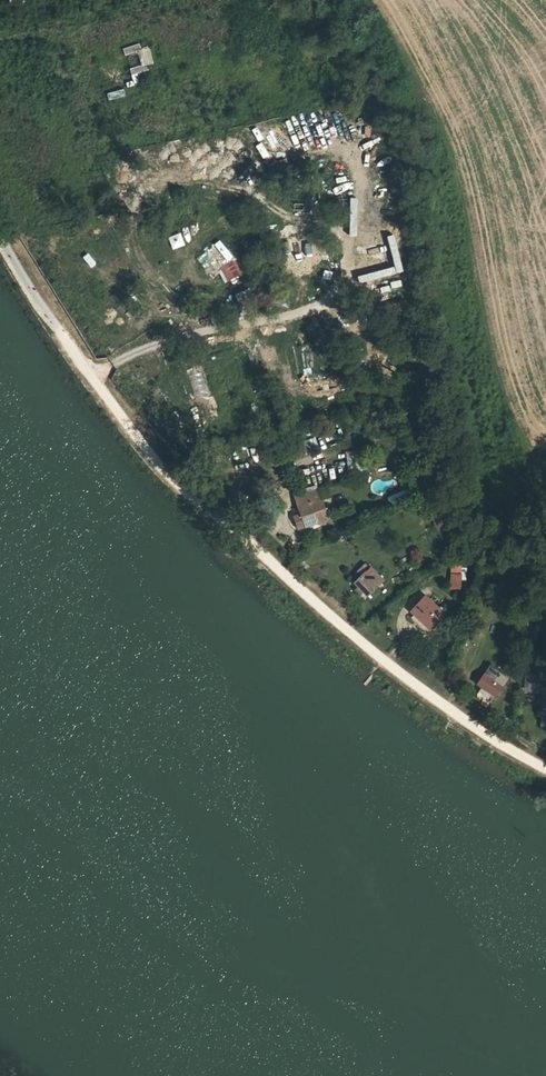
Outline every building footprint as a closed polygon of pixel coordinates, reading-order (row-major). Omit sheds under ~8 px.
[(380,198),(378,179),(371,179),(373,199),(380,198)] [(369,222),(377,221),(375,202),(367,202),(369,222)] [(172,250),(185,245),(180,232),(167,237),(172,250)] [(389,261),(388,247),(385,248),(384,235),(361,236),(363,262),(389,261)] [(208,276),(234,260),(223,241),(196,256),(208,276)] [(368,264),(368,272),(390,272),(390,264),(368,264)] [(310,279),(315,286),(336,274),(331,267),(310,279)] [(392,303),(394,311),(405,307),(402,299),(392,303)] [(352,336),(362,335),(360,323),(350,324),(352,336)] [(346,450),(347,467),(362,467),(361,449),(346,450)] [(317,510),(328,506),(321,485),(300,491),(303,501),(302,502),(310,523),(321,520),(317,510)] [(331,516),(328,506),(317,510),(321,520),(331,516)] [(461,588),(461,558),(449,558),(450,588),(461,588)] [(361,572),(355,579),(369,593),(381,580),(380,578),(383,575),(372,564),(370,565),(365,561),(358,568),(361,572)] [(407,612),(429,631),(445,612),(423,593),(407,612)] [(524,637),(533,637),(533,623),(525,623),(524,637)] [(492,668),(479,686),(498,699),(511,681),(492,668)] [(524,690),(535,690),(535,672),(524,672),(524,690)]
